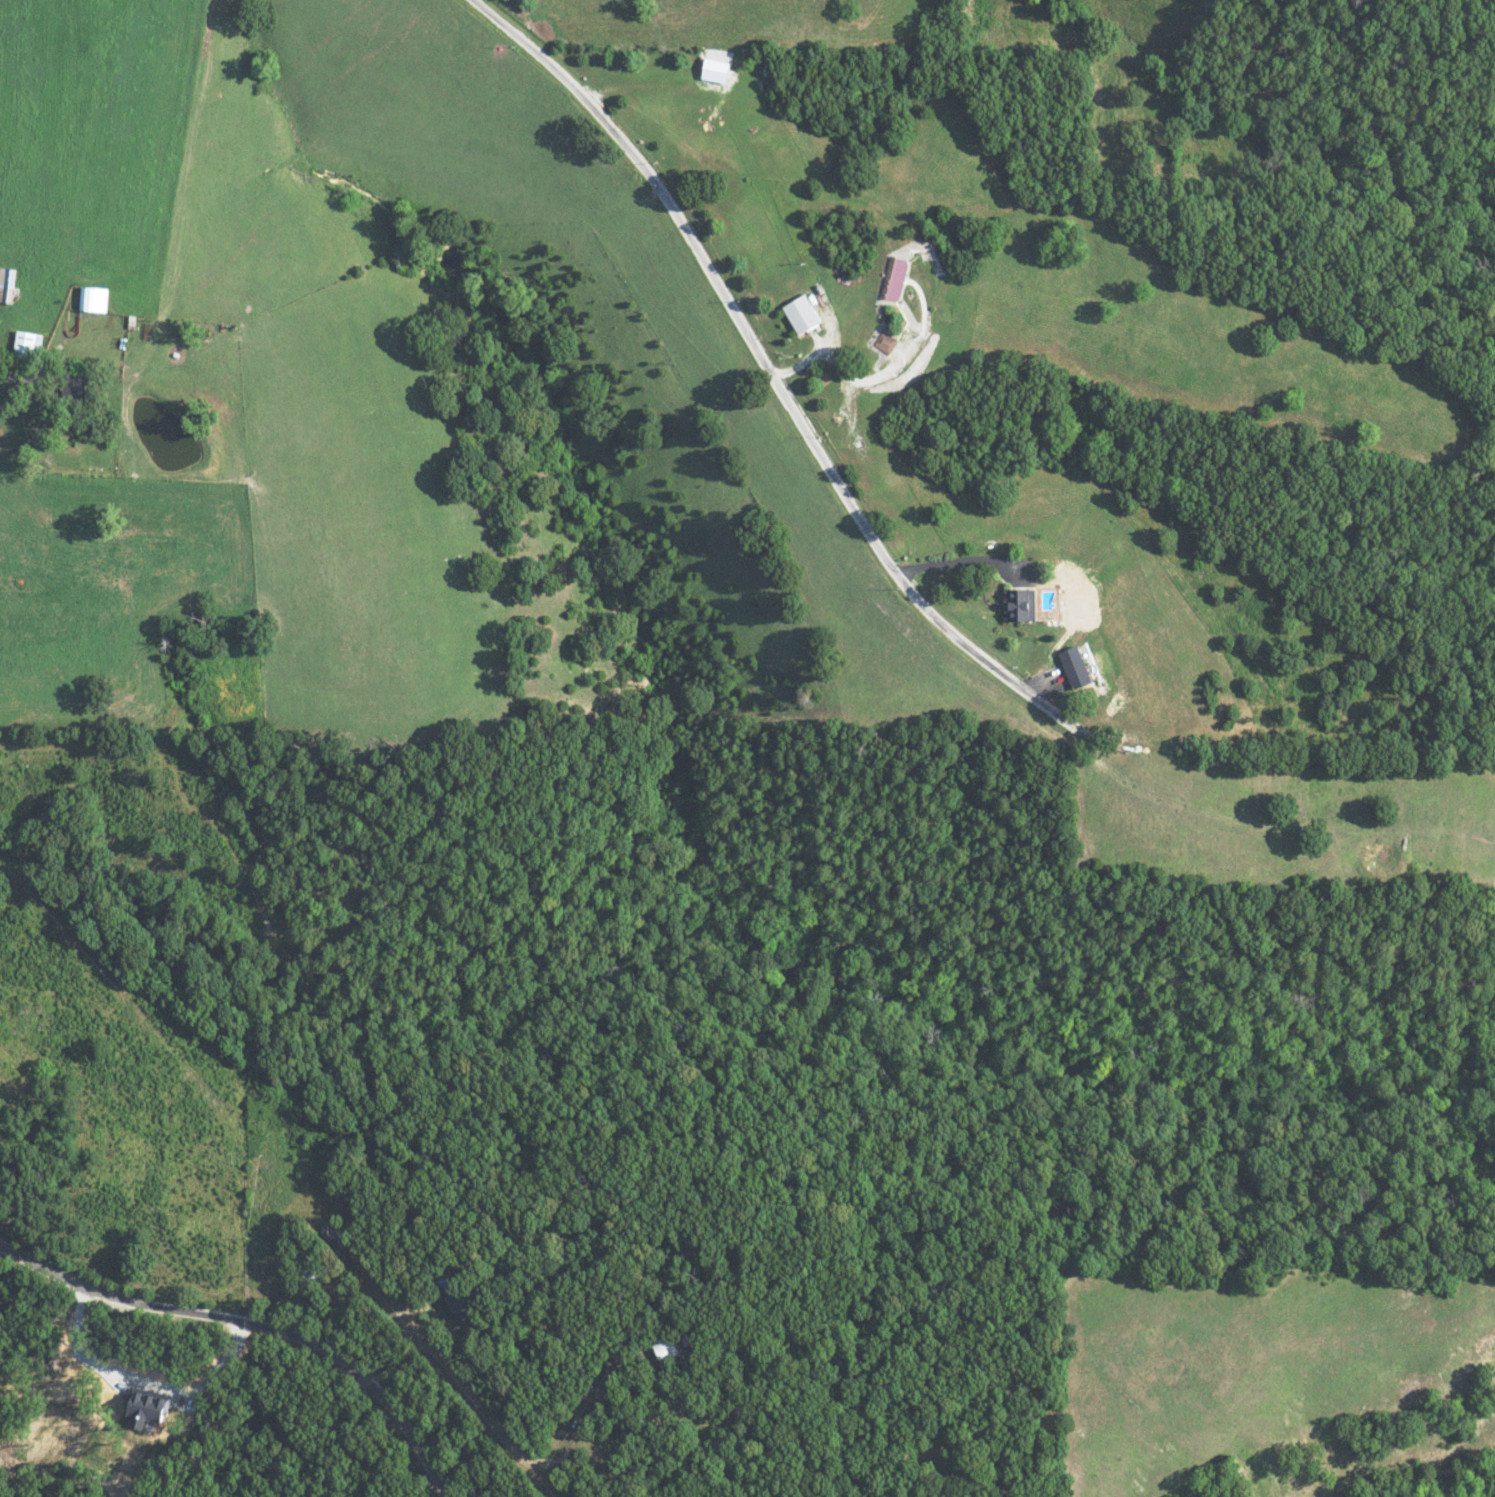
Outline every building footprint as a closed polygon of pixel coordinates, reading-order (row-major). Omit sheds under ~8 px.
[(732,61),(707,58),(704,79),(730,82),(732,61)] [(900,303),(910,260),(891,255),(880,298),(900,303)] [(18,268),(1,267),(0,287),(0,293),(7,293),(7,297),(16,297),(18,268)] [(110,288),(84,285),(81,309),(107,312),(110,288)] [(798,335),(822,324),(809,294),(784,305),(798,335)] [(44,333),(19,330),(15,354),(41,358),(44,333)] [(874,345),(891,355),(899,340),(882,330),(874,345)] [(1040,588),(1012,588),(1012,610),(1017,610),(1017,620),(1039,620),(1040,588)] [(1073,690),(1094,683),(1083,645),(1062,651),(1073,690)] [(297,1281),(315,1288),(320,1277),(321,1277),(325,1267),(305,1259),(297,1281)] [(444,1300),(460,1323),(477,1311),(461,1288),(444,1300)] [(654,1346),(663,1364),(682,1354),(673,1336),(654,1346)] [(131,1414),(146,1415),(145,1429),(151,1430),(151,1420),(170,1421),(171,1397),(132,1395),(131,1414)]
